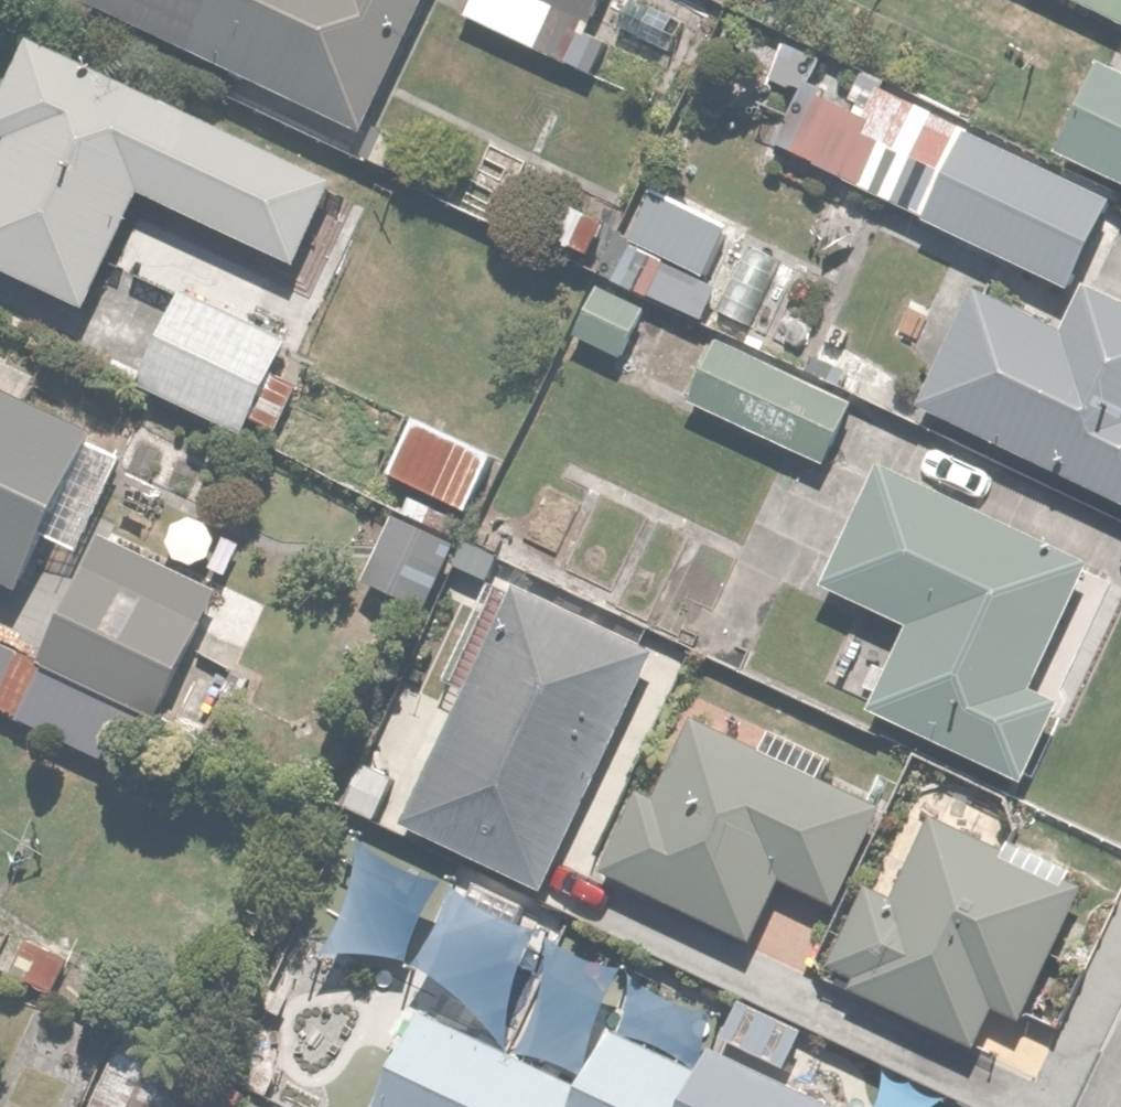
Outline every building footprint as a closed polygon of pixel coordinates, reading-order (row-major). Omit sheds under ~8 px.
[(371,125),(427,0),(95,0),(371,125)] [(455,15),(579,81),(622,0),(463,0),(455,15)] [(1120,20),(1120,0),(1078,0),(1120,20)] [(10,134),(0,159),(0,259),(99,301),(146,188),(299,252),(335,167),(29,38),(0,106),(0,130),(10,134)] [(1059,151),(1120,181),(1120,62),(1106,54),(1059,151)] [(796,82),(767,144),(1068,286),(1113,191),(870,76),(854,109),(796,82)] [(625,225),(604,269),(717,322),(758,235),(653,186),(633,228),(625,225)] [(984,278),(923,408),(1120,501),(1120,291),(1100,281),(1080,323),(984,278)] [(647,310),(597,288),(578,330),(628,353),(647,310)] [(294,339),(186,291),(142,388),(250,437),(294,339)] [(859,398),(718,336),(691,396),(831,459),(859,398)] [(25,592),(100,430),(37,401),(49,375),(0,352),(0,581),(25,592)] [(505,453),(417,410),(386,473),(474,516),(505,453)] [(1119,571),(876,460),(819,585),(903,623),(866,706),(1024,778),(1119,571)] [(463,538),(397,505),(362,576),(429,608),(463,538)] [(88,556),(48,662),(0,643),(0,704),(40,719),(33,737),(138,776),(205,599),(88,556)] [(672,645),(510,577),(404,828),(566,896),(672,645)] [(887,798),(699,714),(663,793),(640,782),(603,864),(756,933),(782,876),(840,902),(887,798)] [(415,841),(369,818),(350,858),(395,880),(415,841)] [(1088,892),(945,819),(903,900),(862,879),(819,964),(979,1046),(1002,1002),(1026,1015),(1088,892)] [(533,907),(481,881),(460,915),(516,943),(533,907)] [(810,1026),(746,993),(728,1029),(792,1061),(810,1026)] [(717,1041),(705,1066),(610,1020),(578,1086),(431,1015),(386,1106),(853,1106),(717,1041)] [(208,1068),(185,1054),(123,1023),(82,1106),(188,1106),(208,1068)]
